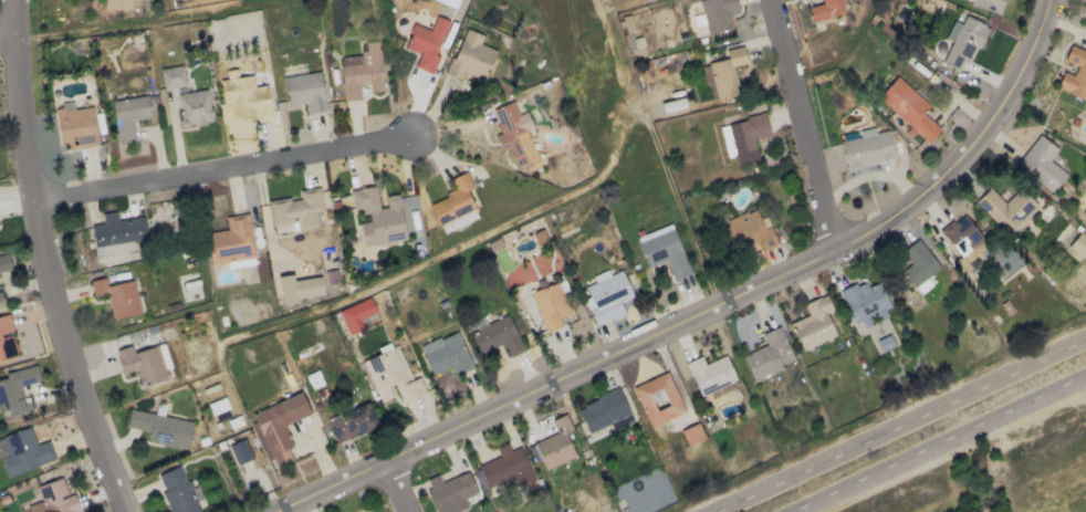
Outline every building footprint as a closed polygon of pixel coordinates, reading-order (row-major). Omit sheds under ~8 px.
[(131,0),(104,0),(104,9),(131,8),(131,0)] [(729,15),(739,13),(736,0),(699,0),(707,38),(733,32),(729,15)] [(841,0),(821,0),(822,3),(808,6),(811,20),(843,15),(841,0)] [(1003,0),(965,0),(964,3),(1000,12),(1003,0)] [(414,67),(429,73),(449,21),(435,15),(429,30),(413,24),(404,48),(419,54),(414,67)] [(953,20),(944,38),(951,41),(941,61),(957,69),(963,56),(968,59),(974,47),(979,49),(989,27),(964,15),(961,24),(953,20)] [(485,80),(495,50),(479,44),(483,34),(463,27),(447,75),(461,80),(463,73),(485,80)] [(340,55),(343,100),(360,99),(359,84),(369,84),(369,91),(383,90),(380,41),(365,42),(366,54),(340,55)] [(1069,45),(1063,61),(1076,66),(1073,75),(1062,71),(1056,88),(1085,100),(1085,51),(1069,45)] [(716,99),(738,94),(732,67),(747,64),(743,46),(725,49),(727,58),(707,63),(709,73),(710,73),(716,99)] [(185,86),(182,66),(160,68),(162,88),(185,86)] [(283,77),(287,106),(305,104),(306,114),(326,111),(319,71),(283,77)] [(272,120),(267,85),(254,87),(253,75),(219,80),(223,105),(230,104),(232,118),(257,115),(258,121),(272,120)] [(929,141),(939,127),(922,114),(930,104),(894,77),(876,100),(929,141)] [(177,93),(182,127),(212,123),(207,89),(177,93)] [(151,117),(147,95),(111,101),(118,144),(135,142),(132,121),(151,117)] [(93,107),(73,109),(72,97),(60,98),(61,108),(54,109),(58,145),(69,144),(69,149),(97,147),(93,107)] [(539,162),(526,129),(532,126),(526,111),(518,114),(513,101),(492,109),(501,134),(496,136),(501,151),(508,148),(517,171),(539,162)] [(726,157),(734,156),(736,165),(757,161),(753,137),(769,134),(766,115),(720,123),(726,157)] [(844,167),(893,159),(888,130),(875,132),(874,128),(859,130),(860,137),(840,141),(844,167)] [(1066,174),(1049,160),(1057,149),(1039,134),(1015,164),(1051,193),(1066,174)] [(429,204),(438,225),(474,210),(467,190),(473,188),(466,172),(450,178),(454,188),(444,192),(446,197),(429,204)] [(405,241),(399,194),(385,195),(386,207),(378,208),(375,186),(350,189),(352,209),(360,208),(361,215),(367,214),(368,222),(359,223),(362,246),(405,241)] [(272,232),(325,225),(319,187),(298,190),(299,197),(268,201),(272,232)] [(974,201),(1005,234),(1036,206),(1020,188),(1004,203),(989,188),(974,201)] [(777,244),(770,226),(763,229),(755,209),(721,223),(733,252),(757,242),(761,251),(777,244)] [(95,254),(149,247),(144,216),(117,220),(115,211),(102,213),(103,223),(90,225),(95,254)] [(248,213),(225,217),(227,230),(206,233),(211,265),(227,262),(227,267),(255,263),(248,213)] [(940,232),(966,263),(987,245),(962,214),(940,232)] [(672,281),(690,274),(671,224),(636,237),(646,266),(664,259),(672,281)] [(1080,258),(1085,252),(1085,237),(1080,232),(1067,246),(1080,258)] [(914,287),(939,267),(917,239),(900,252),(910,264),(901,271),(914,287)] [(338,284),(336,270),(324,271),(326,285),(338,284)] [(633,297),(622,270),(609,275),(607,270),(592,276),(595,282),(584,287),(588,298),(584,299),(595,325),(624,314),(620,303),(633,297)] [(321,277),(293,279),(293,275),(278,276),(280,301),(323,297),(321,277)] [(90,280),(92,297),(107,295),(112,319),(140,314),(134,280),(106,285),(105,277),(90,280)] [(877,283),(867,287),(864,280),(840,291),(857,330),(871,324),(870,322),(891,313),(877,283)] [(570,312),(557,281),(529,293),(546,333),(561,326),(558,317),(570,312)] [(801,350),(835,335),(825,312),(832,309),(826,294),(803,304),(808,315),(789,323),(801,350)] [(362,330),(358,318),(375,313),(370,298),(339,309),(347,335),(362,330)] [(9,314),(0,316),(0,360),(17,356),(12,335),(2,337),(1,334),(13,331),(9,314)] [(471,332),(481,353),(502,343),(509,357),(524,350),(507,314),(471,332)] [(761,334),(766,345),(741,356),(752,382),(783,369),(781,364),(793,359),(779,326),(761,334)] [(450,367),(454,376),(473,367),(457,330),(420,346),(432,375),(450,367)] [(172,378),(162,344),(133,352),(131,346),(115,350),(122,374),(135,370),(140,387),(172,378)] [(411,379),(396,347),(364,361),(374,363),(382,360),(384,365),(378,368),(389,371),(391,362),(396,364),(395,371),(395,373),(392,383),(401,386),(400,393),(404,402),(406,392),(407,394),(411,379)] [(704,364),(700,356),(684,363),(699,396),(736,380),(725,355),(704,364)] [(3,404),(6,417),(31,411),(29,403),(24,404),(19,385),(39,380),(36,365),(4,373),(5,379),(0,380),(0,404),(3,404)] [(684,412),(667,371),(631,387),(649,427),(684,412)] [(587,433),(630,414),(619,388),(576,406),(587,433)] [(252,412),(274,468),(292,461),(287,447),(291,446),(282,425),(309,414),(301,393),(252,412)] [(378,427),(368,403),(326,420),(335,443),(378,427)] [(192,422),(129,409),(125,427),(148,431),(146,441),(186,450),(192,422)] [(544,469),(575,456),(563,430),(570,427),(565,414),(551,420),(556,433),(533,443),(544,469)] [(680,430),(686,445),(704,438),(698,423),(680,430)] [(30,427),(0,437),(0,458),(6,476),(55,460),(48,441),(36,445),(30,427)] [(229,444),(235,464),(251,459),(245,439),(229,444)] [(499,457),(478,465),(486,487),(503,481),(506,488),(520,483),(521,488),(534,484),(521,447),(510,450),(507,443),(495,447),(499,457)] [(170,511),(200,511),(196,503),(203,500),(197,486),(190,489),(181,465),(156,475),(170,511)] [(424,480),(436,511),(457,511),(467,508),(464,498),(476,493),(468,471),(440,482),(438,475),(424,480)] [(26,505),(28,511),(80,511),(74,493),(67,495),(62,478),(37,486),(41,501),(26,505)]
